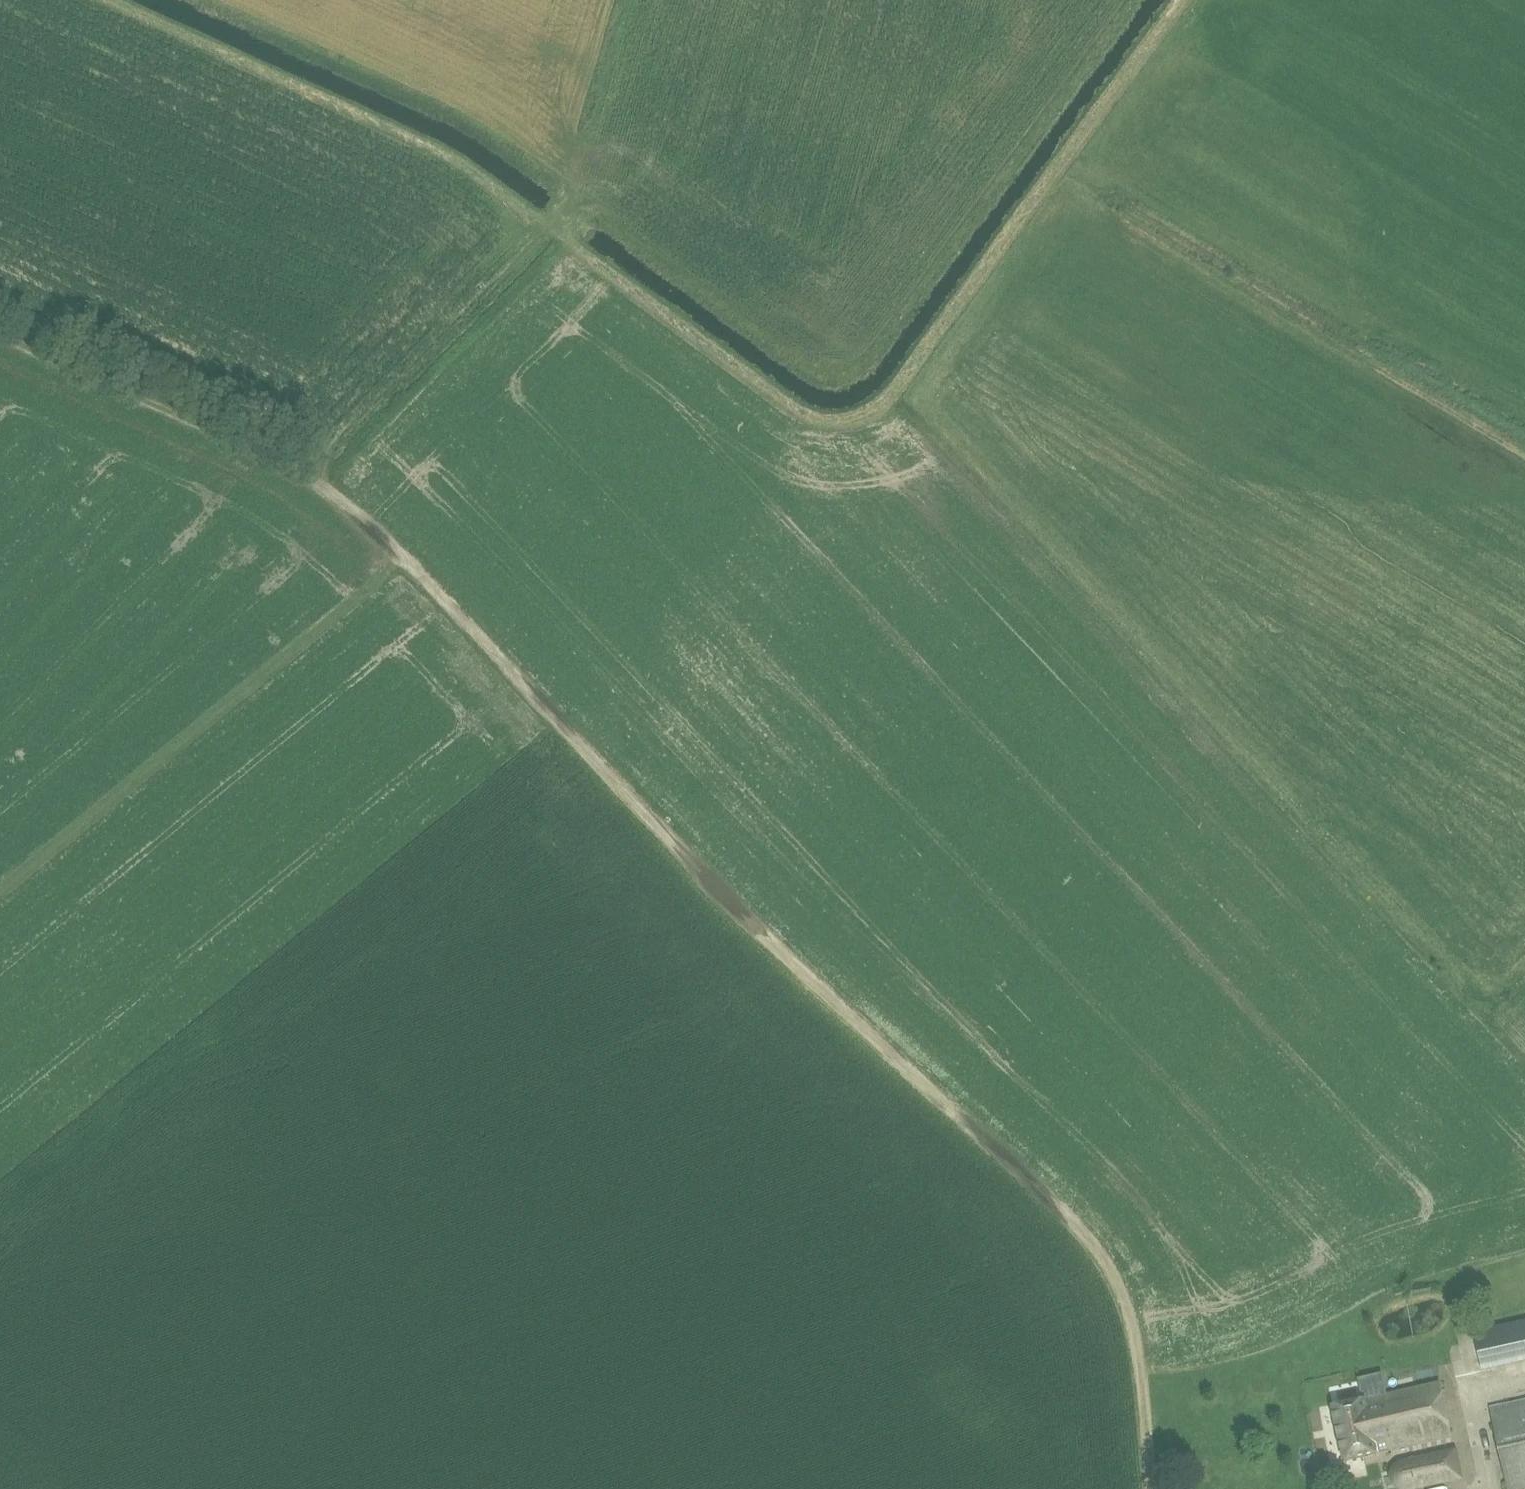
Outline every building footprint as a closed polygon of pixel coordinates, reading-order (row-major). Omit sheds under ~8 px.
[(1503,1366),(1494,1329),(1475,1333),(1483,1370),(1503,1366)] [(1346,1461),(1453,1437),(1441,1383),(1385,1396),(1381,1378),(1359,1383),(1362,1394),(1351,1397),(1352,1403),(1334,1407),(1346,1461)] [(1492,1409),(1509,1488),(1524,1488),(1524,1402),(1492,1409)] [(1395,1471),(1398,1487),(1401,1488),(1416,1488),(1462,1479),(1456,1452),(1400,1464),(1397,1468),(1395,1471)]
